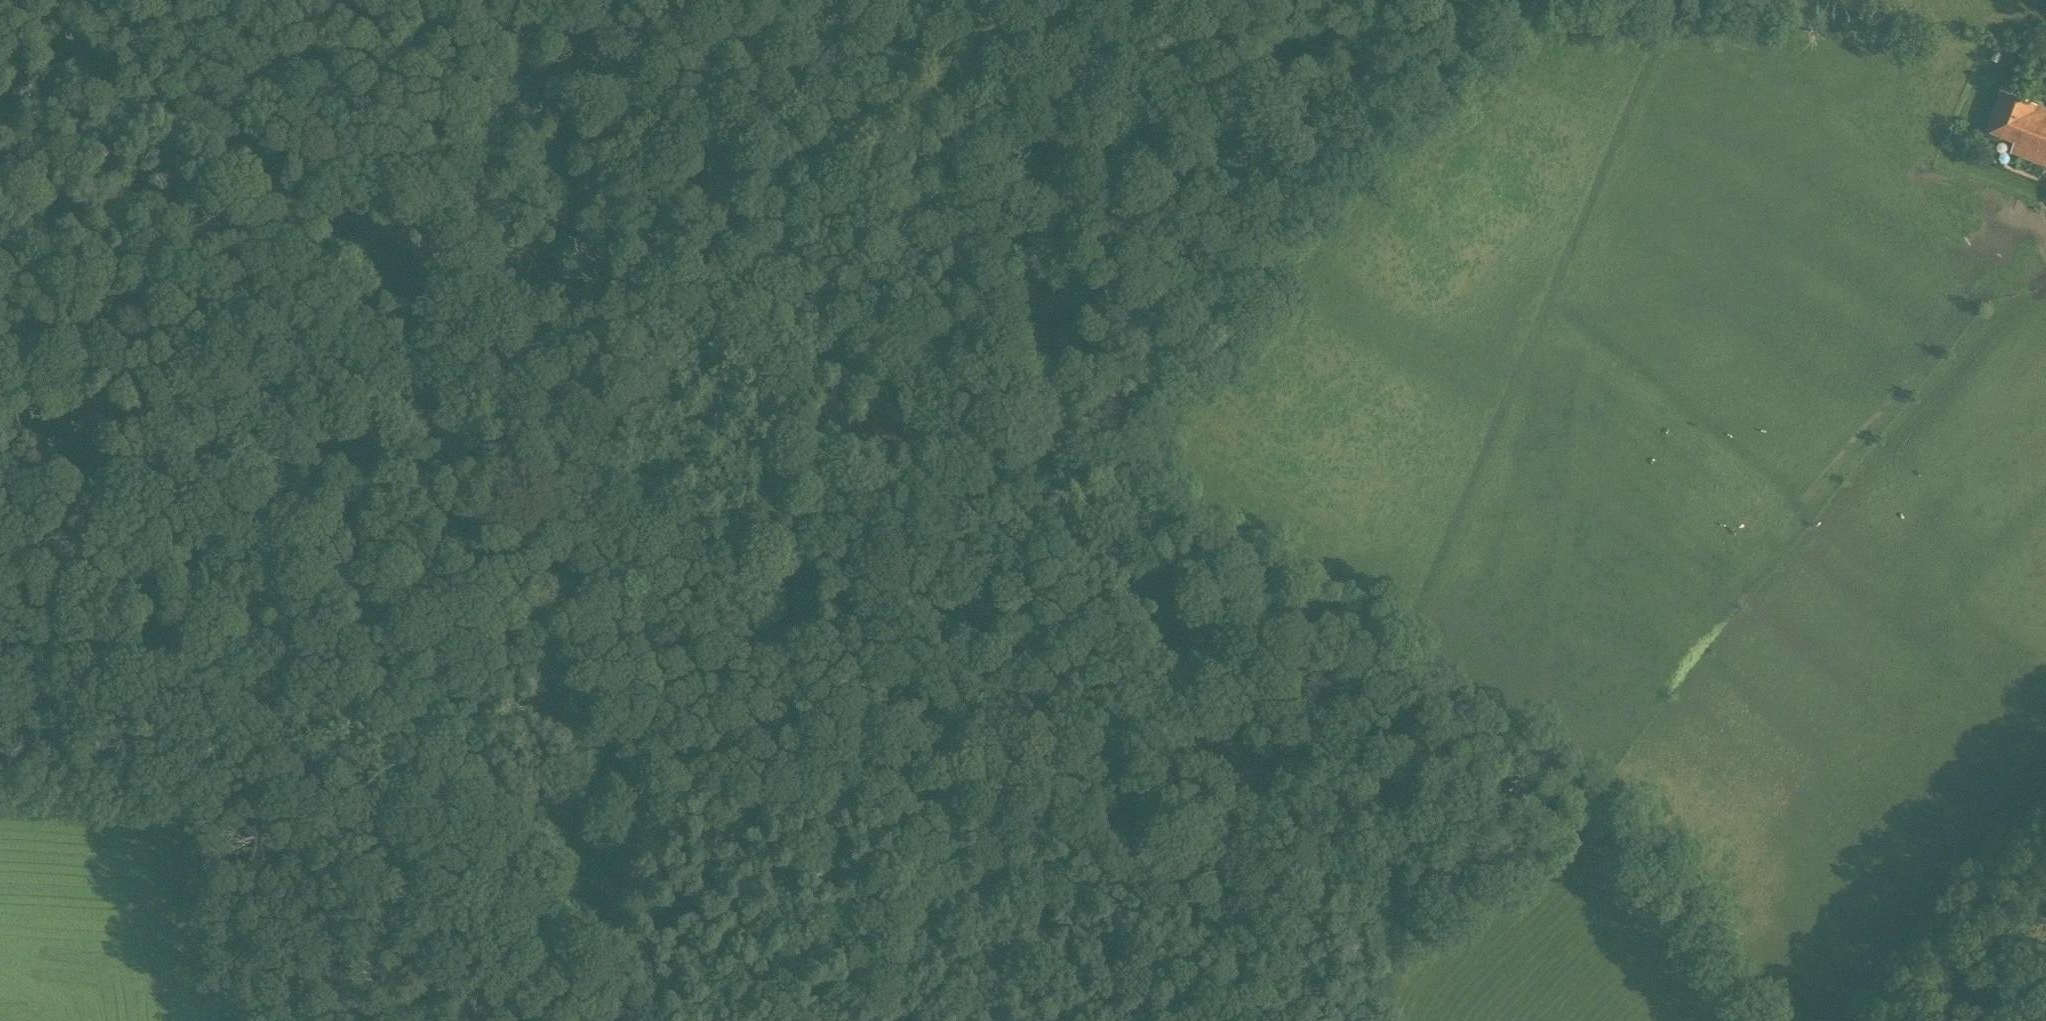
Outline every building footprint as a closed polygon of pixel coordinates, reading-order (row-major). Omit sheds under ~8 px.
[(2009,150),(2045,165),(2045,110),(2033,104),(2001,91),(1986,130),(2013,141),(2009,150)]
